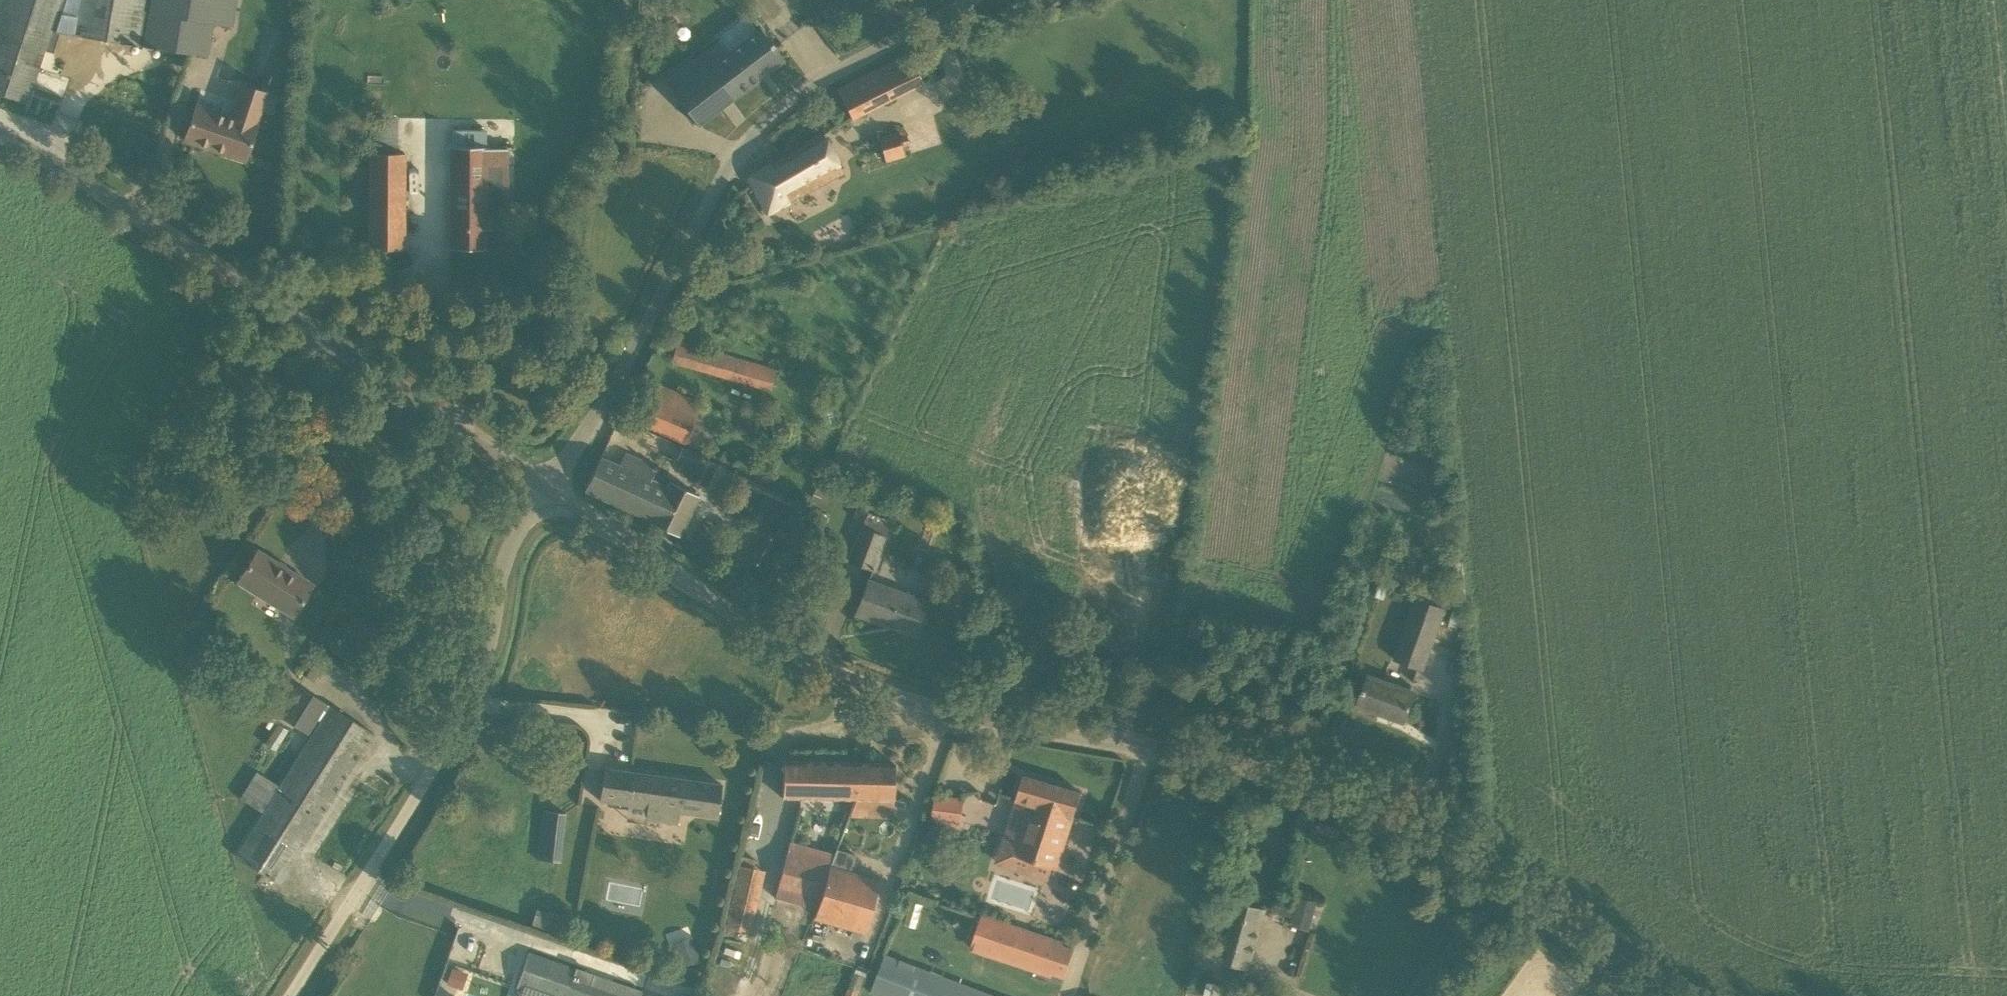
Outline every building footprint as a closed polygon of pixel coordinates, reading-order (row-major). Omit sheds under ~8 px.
[(231,26),(236,0),(8,0),(0,26),(0,94),(27,103),(45,50),(53,53),(60,32),(207,57),(212,23),(231,26)] [(718,42),(682,69),(666,81),(675,93),(673,94),(698,126),(784,60),(760,28),(727,53),(718,42)] [(922,82),(908,53),(895,60),(837,88),(851,117),(922,82)] [(216,148),(215,150),(245,160),(257,125),(256,124),(266,92),(242,84),(236,101),(242,103),(237,118),(196,104),(184,140),(205,147),(206,145),(216,148)] [(906,134),(900,136),(898,131),(879,137),(886,159),(905,154),(903,146),(909,145),(906,134)] [(828,183),(845,175),(822,132),(804,143),(804,144),(748,178),(769,212),(828,182),(828,183)] [(450,249),(485,249),(485,229),(506,229),(507,148),(486,148),(486,147),(451,146),(450,249)] [(368,248),(404,249),(405,153),(369,152),(368,248)] [(771,388),(777,370),(678,342),(672,360),(771,388)] [(704,450),(720,415),(700,405),(702,401),(659,383),(642,423),(704,450)] [(696,468),(702,455),(683,446),(677,459),(696,468)] [(619,465),(600,457),(584,490),(651,520),(650,522),(679,536),(699,495),(670,481),(667,487),(651,480),(656,468),(625,453),(619,465)] [(872,569),(890,522),(867,514),(849,560),(872,569)] [(939,536),(958,542),(962,531),(943,525),(939,536)] [(765,569),(780,541),(758,529),(743,557),(765,569)] [(293,616),(312,585),(257,550),(238,581),(293,616)] [(855,614),(918,636),(930,603),(868,580),(855,614)] [(1421,585),(1416,599),(1395,659),(1423,669),(1449,596),(1429,589),(1430,588),(1421,585)] [(1403,721),(1404,722),(1415,692),(1368,675),(1357,705),(1380,713),(1381,711),(1404,719),(1403,721)] [(373,733),(298,685),(279,715),(312,736),(281,786),(256,771),(240,799),(263,813),(236,856),(278,883),(373,733)] [(826,798),(855,798),(856,762),(784,761),(783,797),(826,798)] [(856,762),(855,798),(849,815),(879,816),(879,799),(893,799),(894,763),(856,762)] [(721,784),(604,768),(599,800),(647,807),(645,818),(678,823),(679,811),(717,816),(721,784)] [(1002,849),(1057,865),(1082,792),(1023,775),(1012,810),(1014,811),(1002,849)] [(958,835),(963,800),(935,796),(932,820),(940,822),(939,833),(958,835)] [(565,813),(561,812),(543,810),(538,860),(556,861),(560,862),(565,813)] [(725,927),(740,931),(750,933),(764,870),(753,867),(755,858),(742,855),(725,927)] [(786,856),(778,886),(821,898),(829,868),(786,856)] [(879,882),(853,874),(829,868),(821,898),(815,918),(863,931),(879,882)] [(1299,896),(1291,925),(1310,929),(1317,901),(1299,896)] [(1217,958),(1218,958),(1213,974),(1243,983),(1264,909),(1233,901),(1217,958)] [(540,906),(536,922),(558,929),(563,912),(540,906)] [(981,918),(972,946),(1065,977),(1074,950),(981,918)] [(677,949),(671,951),(677,969),(701,960),(694,943),(677,949)] [(642,991),(528,952),(516,987),(543,995),(640,995),(642,991)] [(885,955),(871,992),(882,995),(995,995),(885,955)] [(1203,995),(1207,995),(1220,995),(1223,985),(1215,983),(1215,981),(1209,980),(1208,982),(1206,981),(1203,994),(1203,995)]
